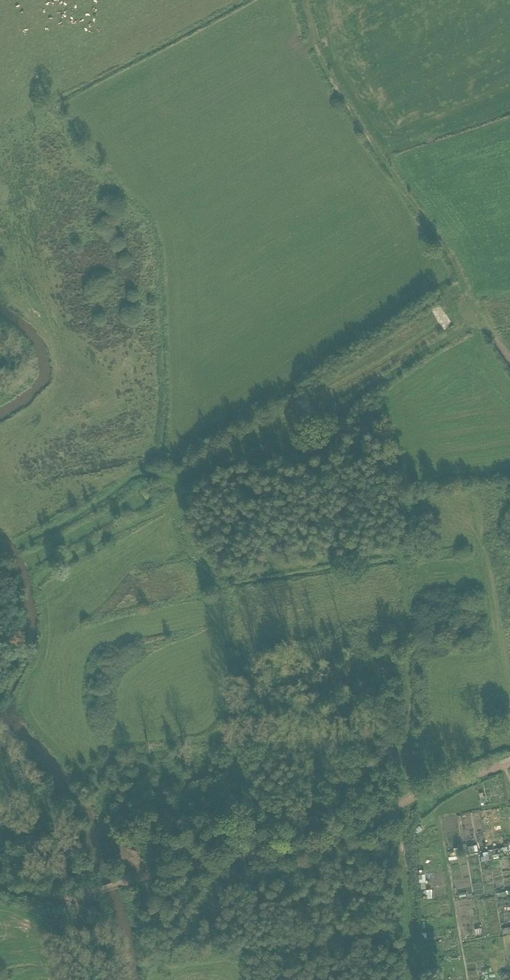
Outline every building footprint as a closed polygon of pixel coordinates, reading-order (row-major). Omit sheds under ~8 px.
[(459,735),(466,733),(464,727),(457,728),(459,735)]
